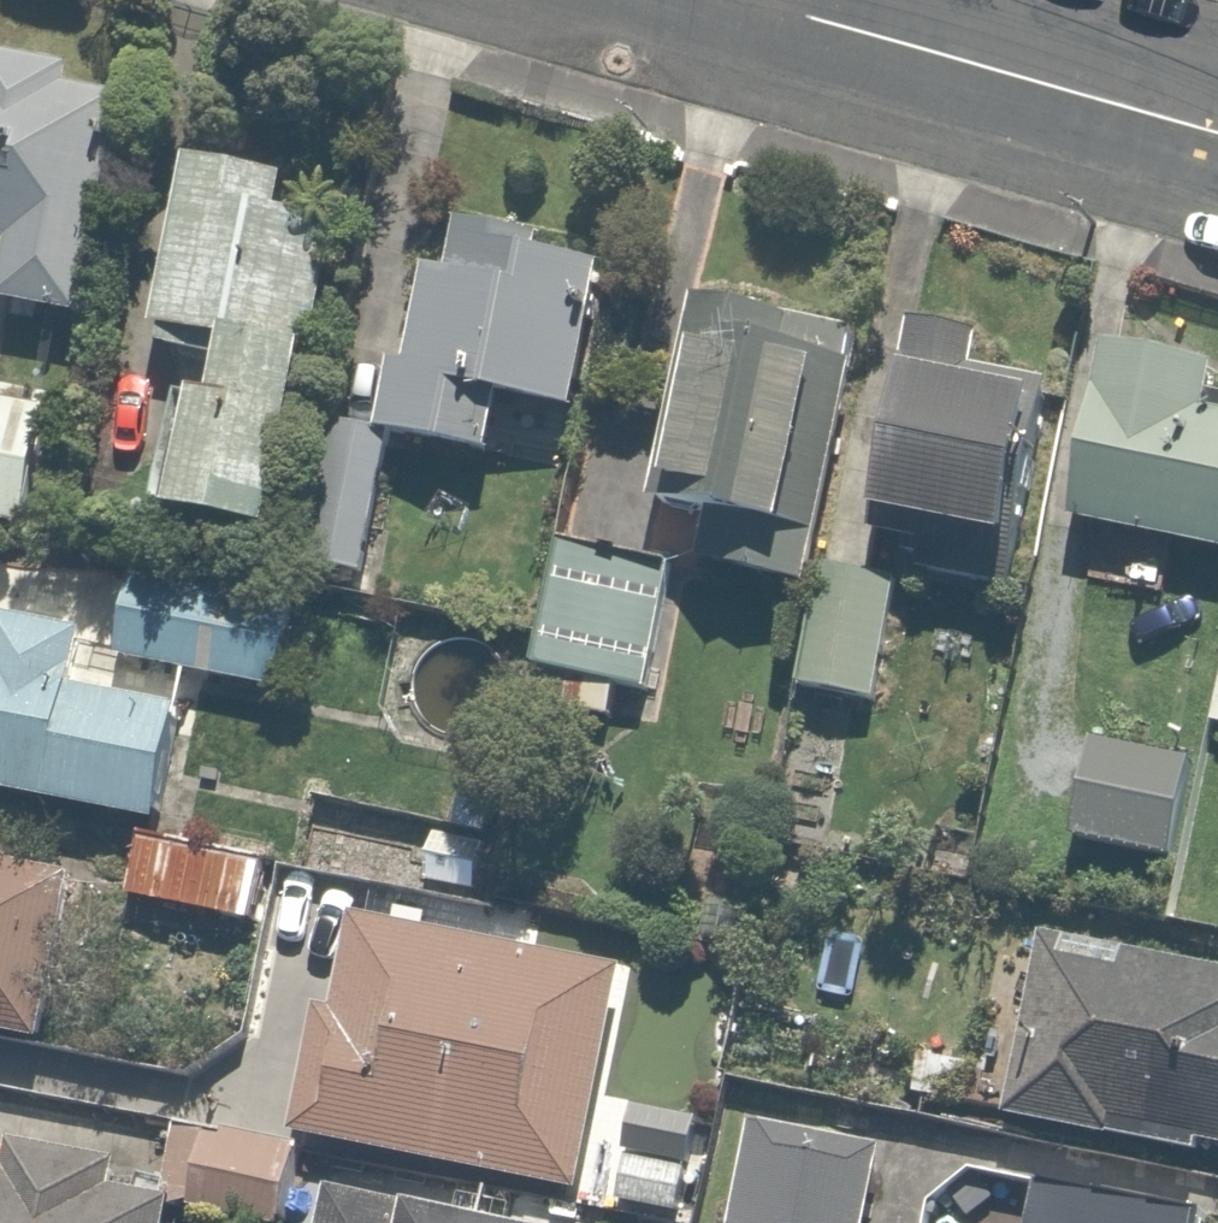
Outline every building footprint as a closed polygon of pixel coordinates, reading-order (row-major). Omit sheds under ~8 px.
[(27,283),(22,310),(105,325),(131,173),(111,170),(123,102),(95,98),(100,70),(0,52),(0,278),(27,283)] [(307,182),(202,162),(168,344),(239,357),(228,414),(197,408),(175,527),(319,554),(342,429),(344,419),(352,376),(327,371),(353,231),(299,221),(307,182)] [(399,362),(387,427),(344,419),(342,429),(319,554),(315,572),(377,583),(403,442),(514,463),(525,405),(589,417),(617,270),(557,259),(560,240),(479,225),(468,281),(434,275),(417,366),(399,362)] [(827,564),(867,366),(848,362),(853,335),(707,305),(666,510),(734,524),(725,571),(822,591),(827,564)] [(997,329),(915,317),(884,529),(1057,555),(1080,398),(989,385),(997,329)] [(1112,355),(1083,533),(1217,556),(1217,371),(1113,354),(1112,355)] [(0,395),(0,518),(48,525),(66,404),(0,395)] [(688,561),(580,538),(551,677),(659,700),(688,561)] [(915,582),(827,564),(822,591),(803,686),(891,704),(915,582)] [(300,605),(149,576),(132,664),(283,693),(300,605)] [(187,827),(206,713),(91,693),(101,635),(0,618),(0,796),(187,827)] [(1209,753),(1105,741),(1092,853),(1195,865),(1209,753)] [(280,862),(147,835),(132,904),(266,931),(280,862)] [(0,867),(0,1051),(61,1063),(96,886),(0,867)] [(333,1015),(308,1138),(591,1196),(637,974),(541,954),(548,921),(404,892),(396,927),(370,922),(350,1019),(333,1015)] [(1025,1121),(1217,1159),(1217,975),(1059,944),(1025,1121)] [(991,1060),(936,1050),(927,1105),(982,1114),(991,1060)] [(712,1112),(634,1103),(622,1214),(701,1222),(712,1112)] [(190,1218),(219,1222),(306,1222),(318,1160),(182,1134),(174,1179),(0,1147),(0,1222),(189,1222),(190,1218)] [(898,1161),(757,1136),(742,1222),(887,1222),(898,1161)] [(347,1174),(342,1173),(331,1222),(572,1222),(347,1174)] [(1063,1222),(1176,1222),(1067,1204),(1063,1222)]
